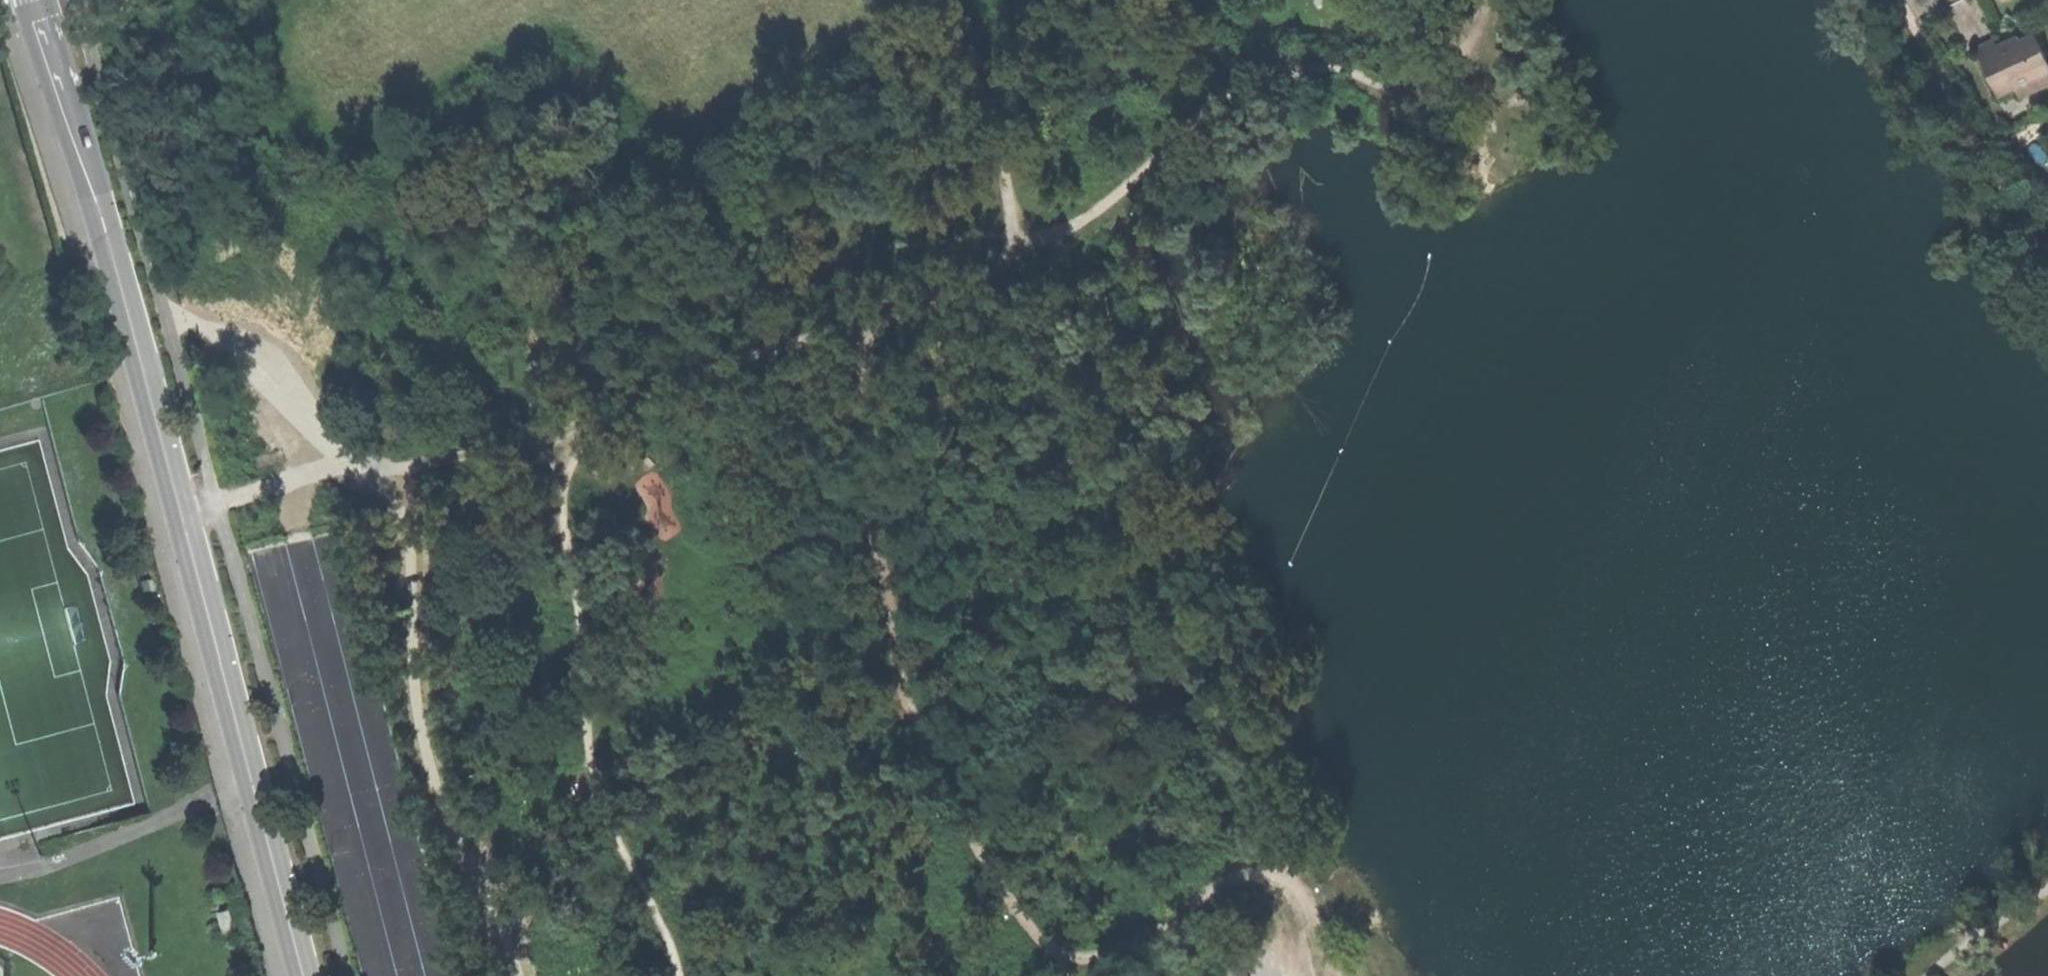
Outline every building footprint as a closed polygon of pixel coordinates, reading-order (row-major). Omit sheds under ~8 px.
[(1998,94),(2030,80),(2034,89),(2047,82),(2047,65),(2035,35),(2021,41),(2018,36),(2004,43),(1997,46),(1994,38),(1976,46),(1998,94)]
